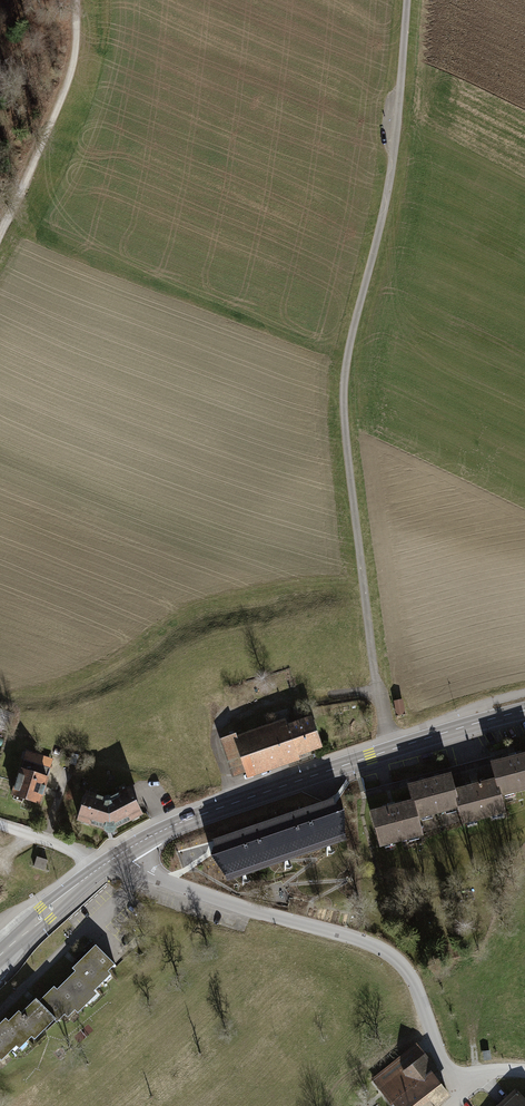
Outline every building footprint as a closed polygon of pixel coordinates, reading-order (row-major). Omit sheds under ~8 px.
[(219,740),(231,776),(317,746),(308,720),(237,744),(234,735),(219,740)] [(501,797),(524,790),(524,753),(491,762),(496,778),(501,797)] [(20,770),(47,778),(52,760),(36,755),(33,763),(23,760),(20,770)] [(24,798),(39,803),(47,778),(20,770),(11,799),(23,802),(24,798)] [(411,800),(416,818),(459,806),(454,790),(450,774),(407,786),(411,800)] [(459,806),(464,824),(505,812),(501,797),(496,778),(454,790),(459,806)] [(87,793),(79,819),(111,830),(142,813),(128,788),(108,798),(87,793)] [(370,811),(380,847),(421,836),(416,818),(411,800),(370,811)] [(214,842),(228,883),(347,842),(333,801),(214,842)] [(37,857),(34,867),(45,870),(48,861),(42,859),(37,857)] [(74,970),(56,988),(72,1005),(78,1011),(89,1000),(86,997),(103,981),(100,978),(115,963),(95,944),(71,967),(74,970)] [(18,1009),(7,1020),(24,1037),(27,1040),(38,1030),(40,1032),(55,1018),(56,1020),(72,1005),(56,988),(53,986),(38,1000),(35,998),(20,1012),(18,1009)] [(4,1050),(7,1053),(24,1037),(7,1020),(5,1017),(0,1021),(0,1054),(4,1050)] [(373,1083),(390,1105),(394,1102),(397,1105),(431,1105),(445,1095),(427,1073),(434,1068),(423,1054),(382,1086),(377,1080),(373,1083)] [(524,1086),(516,1093),(524,1103),(524,1087),(524,1086)] [(516,1093),(515,1092),(500,1105),(524,1105),(524,1103),(516,1093)]
